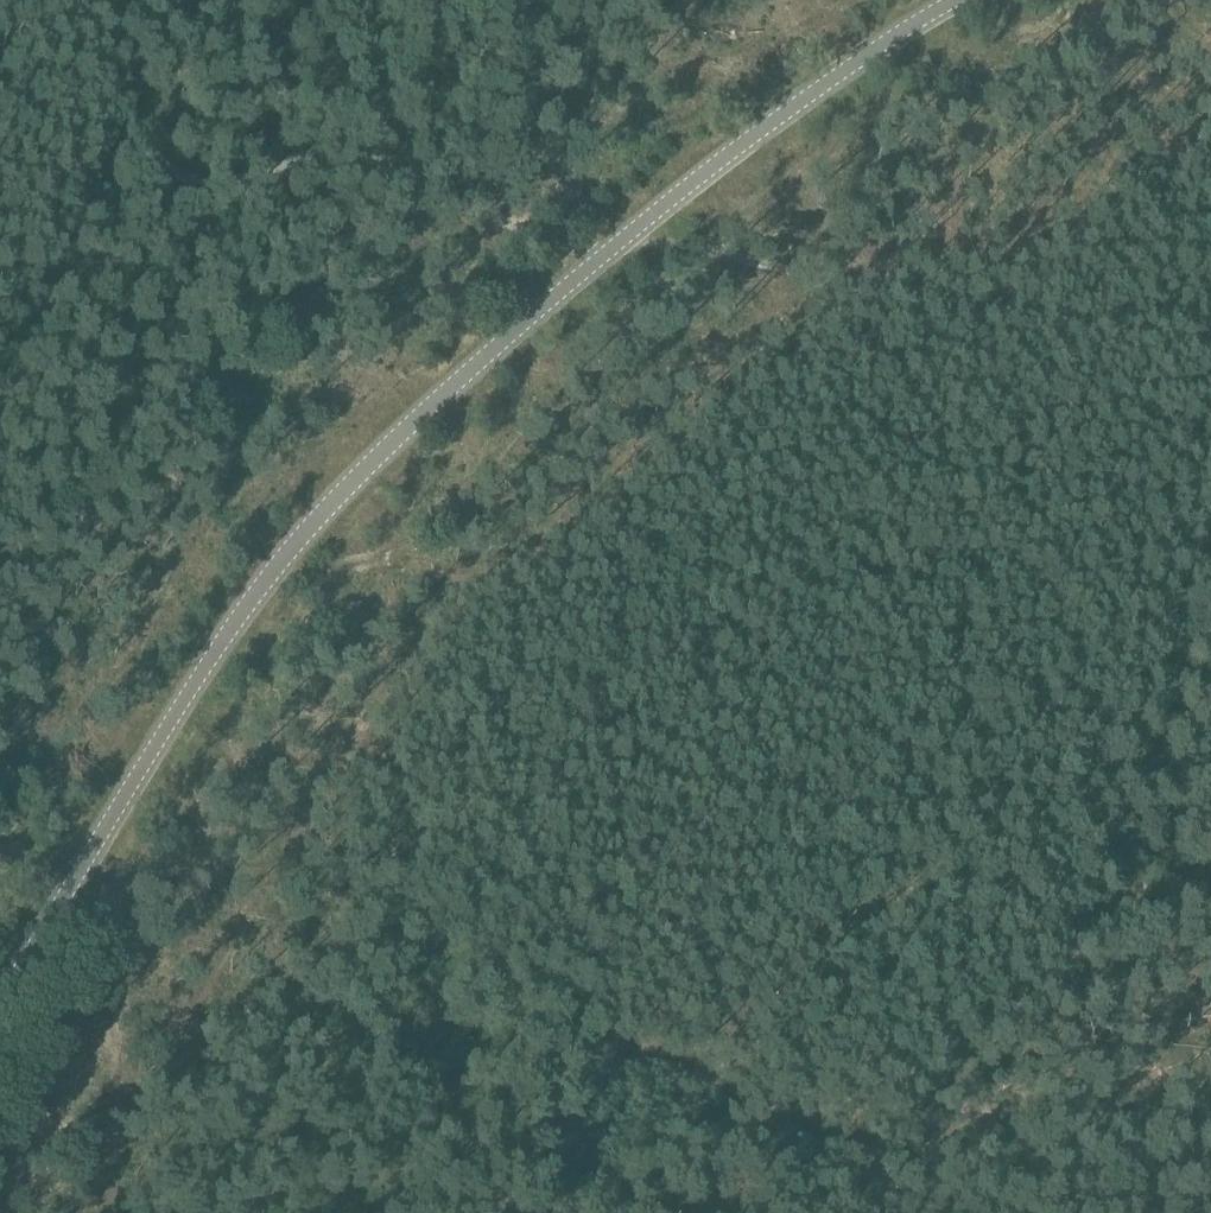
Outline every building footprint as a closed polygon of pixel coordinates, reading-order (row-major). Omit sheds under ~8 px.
[(992,11),(1010,6),(1008,0),(989,0),(992,11)]
